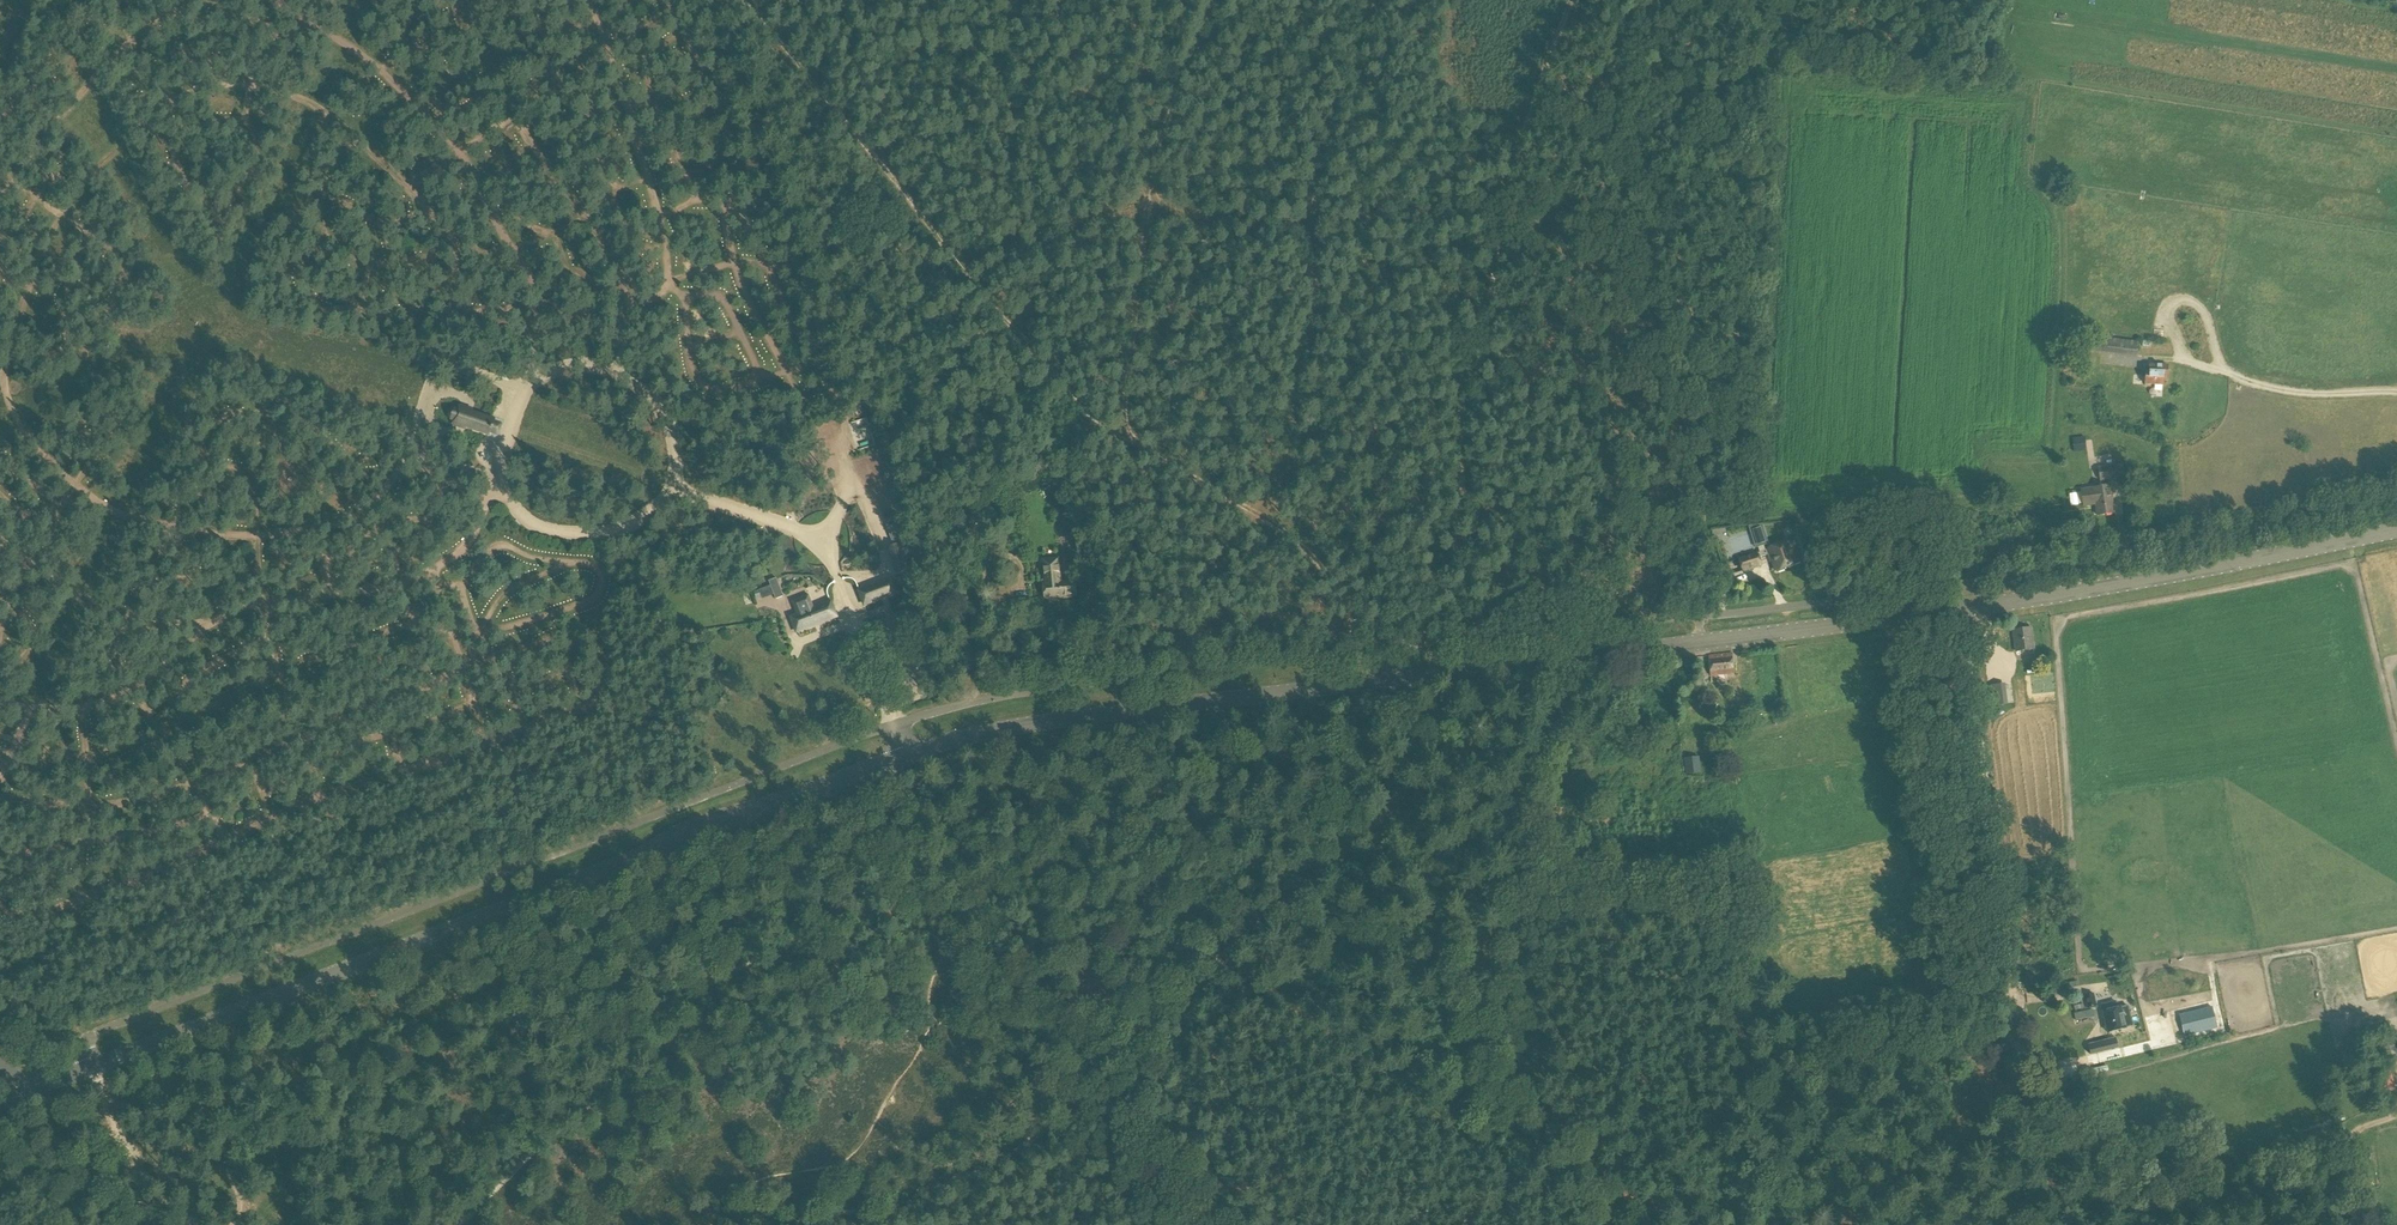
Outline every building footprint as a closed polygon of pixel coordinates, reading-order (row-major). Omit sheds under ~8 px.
[(695,257),(694,268),(708,269),(709,258),(695,257)] [(2093,351),(2136,356),(2137,341),(2105,338),(2105,333),(2094,332),(2093,351)] [(2145,384),(2163,385),(2163,378),(2166,378),(2167,365),(2149,364),(2149,371),(2146,370),(2145,384)] [(468,429),(486,435),(490,436),(491,435),(498,437),(503,423),(499,422),(499,419),(473,410),(474,408),(460,404),(459,406),(452,405),(449,409),(448,412),(448,416),(448,417),(449,419),(449,420),(451,421),(453,421),(453,422),(453,425),(466,430),(468,429)] [(2072,452),(2084,450),(2086,450),(2084,437),(2070,439),(2072,452)] [(2110,445),(2100,448),(2103,459),(2113,456),(2110,445)] [(2115,464),(2098,466),(2099,481),(2118,477),(2116,464),(2115,464)] [(2083,507),(2095,505),(2097,516),(2114,513),(2110,485),(2092,487),(2080,489),(2083,507)] [(883,516),(893,541),(904,537),(895,512),(883,516)] [(1854,529),(1874,528),(1874,517),(1854,518),(1854,529)] [(973,526),(966,533),(975,542),(982,535),(973,526)] [(1765,541),(1761,526),(1752,529),(1757,544),(1765,541)] [(1767,549),(1768,553),(1775,571),(1801,562),(1794,539),(1767,548),(1767,549)] [(901,543),(888,547),(887,547),(896,574),(910,569),(901,543)] [(1759,557),(1768,553),(1767,549),(1757,552),(1757,551),(1737,557),(1742,572),(1761,566),(1759,557)] [(1041,559),(1044,582),(1043,582),(1044,599),(1062,598),(1063,597),(1076,596),(1075,580),(1062,581),(1060,557),(1041,559)] [(776,598),(783,595),(776,578),(769,581),(776,598)] [(859,590),(865,605),(897,593),(891,578),(859,590)] [(755,595),(763,592),(759,583),(751,586),(755,595)] [(798,614),(791,617),(797,632),(837,617),(831,601),(813,608),(808,596),(793,602),(798,614)] [(2016,651),(2034,649),(2031,628),(2013,630),(2016,651)] [(1731,653),(1708,655),(1711,676),(1734,673),(1731,653)] [(1992,685),(1994,704),(1995,705),(2014,702),(2011,683),(1992,685)] [(1700,756),(1684,758),(1685,775),(1701,774),(1701,767),(1700,756)] [(2087,1008),(2097,1006),(2094,993),(2084,995),(2087,1008)] [(2126,1028),(2133,1026),(2128,1006),(2121,1008),(2121,1007),(2103,1012),(2108,1033),(2126,1028)] [(2212,1007),(2179,1015),(2185,1036),(2217,1028),(2212,1007)] [(2092,1010),(2085,1011),(2085,1015),(2090,1018),(2094,1017),(2092,1010)] [(2116,1037),(2088,1044),(2090,1054),(2118,1048),(2116,1037)] [(2367,1063),(2379,1060),(2375,1043),(2363,1045),(2367,1063)] [(2338,1087),(2355,1083),(2351,1070),(2334,1074),(2338,1087)] [(2390,1089),(2378,1091),(2381,1108),(2393,1106),(2390,1089)]
